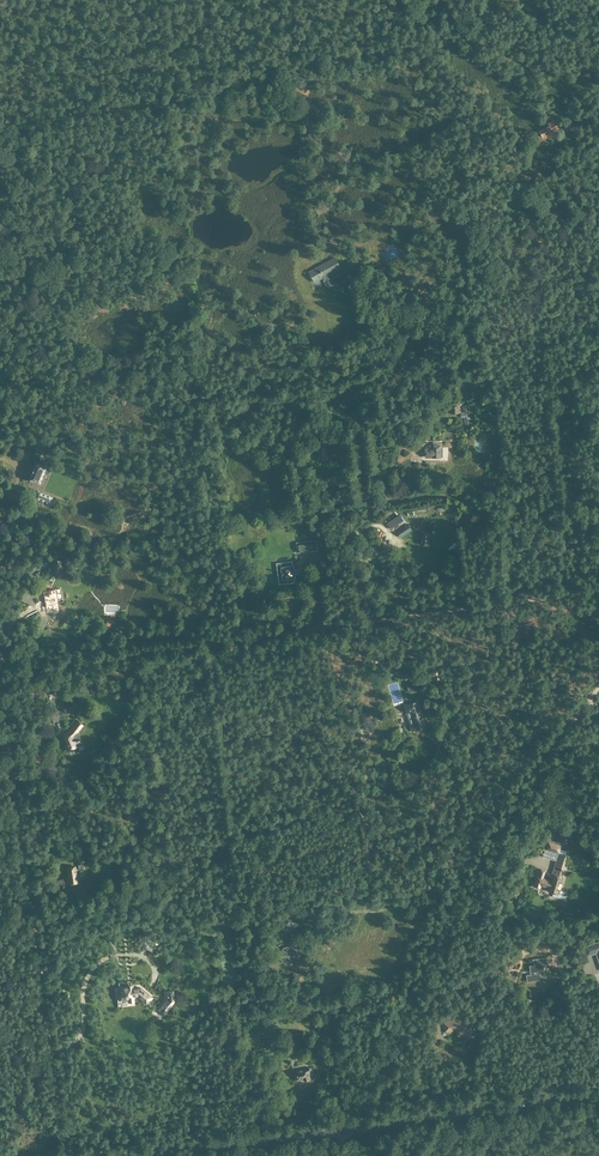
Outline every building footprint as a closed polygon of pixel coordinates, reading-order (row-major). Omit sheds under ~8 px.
[(548,123),(550,126),(540,132),(543,137),(553,131),(554,133),(560,130),(554,120),(548,123)] [(399,245),(402,250),(404,249),(405,250),(408,248),(404,241),(401,242),(401,244),(399,245)] [(340,288),(340,281),(332,281),(329,275),(335,272),(334,271),(341,267),(335,258),(309,272),(315,282),(323,278),(328,288),(340,288)] [(355,383),(357,397),(360,397),(361,399),(364,399),(362,382),(355,383)] [(345,398),(342,402),(349,406),(351,402),(345,398)] [(470,424),(468,405),(463,406),(463,412),(461,413),(461,419),(464,419),(465,425),(470,424)] [(451,414),(460,413),(459,406),(450,407),(451,414)] [(294,422),(295,432),(307,430),(306,425),(299,425),(299,422),(294,422)] [(72,447),(70,440),(62,443),(65,450),(72,447)] [(440,444),(434,444),(433,450),(426,449),(426,457),(432,457),(440,457),(440,444)] [(50,471),(49,469),(46,468),(47,468),(36,463),(29,480),(40,484),(44,474),(47,475),(49,474),(50,471)] [(37,491),(34,499),(50,505),(53,497),(37,491)] [(391,529),(401,522),(397,516),(387,523),(391,529)] [(396,531),(401,538),(412,530),(408,523),(396,531)] [(313,528),(302,529),(303,540),(314,539),(313,528)] [(300,551),(319,549),(318,539),(299,541),(300,551)] [(297,576),(297,573),(298,573),(297,568),(296,568),(296,565),(296,564),(295,564),(293,565),(292,560),(279,562),(280,569),(284,568),(285,572),(284,572),(284,573),(285,573),(285,577),(285,578),(286,578),(287,577),(287,582),(296,581),(296,576),(297,576)] [(63,575),(61,562),(52,564),(55,577),(63,575)] [(44,592),(42,592),(43,599),(45,599),(47,614),(50,614),(50,615),(52,614),(52,613),(59,613),(58,600),(63,600),(61,589),(44,592)] [(432,685),(440,683),(437,673),(430,675),(432,685)] [(417,679),(406,683),(409,692),(420,689),(417,679)] [(65,712),(80,706),(77,698),(61,704),(65,712)] [(402,700),(393,701),(394,708),(403,707),(402,700)] [(419,701),(408,704),(413,724),(410,725),(411,731),(425,727),(419,701)] [(75,740),(74,740),(72,736),(75,732),(77,734),(83,725),(78,721),(72,729),(69,731),(64,734),(67,744),(65,745),(67,750),(77,746),(75,740)] [(141,816),(128,812),(126,820),(138,824),(141,816)] [(559,837),(558,842),(563,844),(567,832),(558,829),(557,830),(561,832),(560,836),(559,836),(558,837),(559,837)] [(566,855),(560,853),(563,845),(548,841),(545,849),(558,854),(552,874),(560,876),(566,855)] [(77,883),(75,867),(67,868),(68,879),(67,879),(68,884),(77,883)] [(541,886),(549,888),(548,890),(558,893),(563,878),(553,875),(552,876),(553,877),(552,880),(548,879),(548,878),(544,877),(545,871),(541,870),(539,876),(538,876),(535,886),(541,888),(541,886)] [(281,925),(288,937),(298,923),(289,921),(289,920),(281,925)] [(533,940),(542,942),(544,935),(536,932),(533,940)] [(598,958),(598,943),(585,947),(587,955),(597,952),(598,958)] [(527,982),(541,980),(540,974),(545,974),(544,965),(548,964),(547,957),(533,959),(534,965),(530,966),(531,975),(526,975),(527,982)] [(273,961),(265,962),(266,970),(274,969),(273,961)] [(129,999),(128,997),(137,996),(146,1004),(151,997),(140,988),(133,988),(132,987),(121,988),(121,995),(119,995),(119,1000),(129,999)] [(165,1001),(158,1009),(164,1014),(174,1003),(173,993),(165,994),(165,1001)] [(460,1020),(444,1022),(445,1032),(452,1031),(452,1030),(457,1029),(458,1036),(471,1034),(469,1021),(460,1022),(460,1020)] [(332,1043),(330,1034),(326,1035),(326,1033),(322,1034),(325,1045),(332,1043)] [(275,1048),(274,1039),(266,1039),(267,1048),(275,1048)] [(294,1071),(296,1080),(304,1079),(304,1080),(310,1079),(309,1073),(310,1073),(309,1068),(294,1071)] [(257,1084),(249,1086),(251,1093),(258,1091),(257,1084)]
